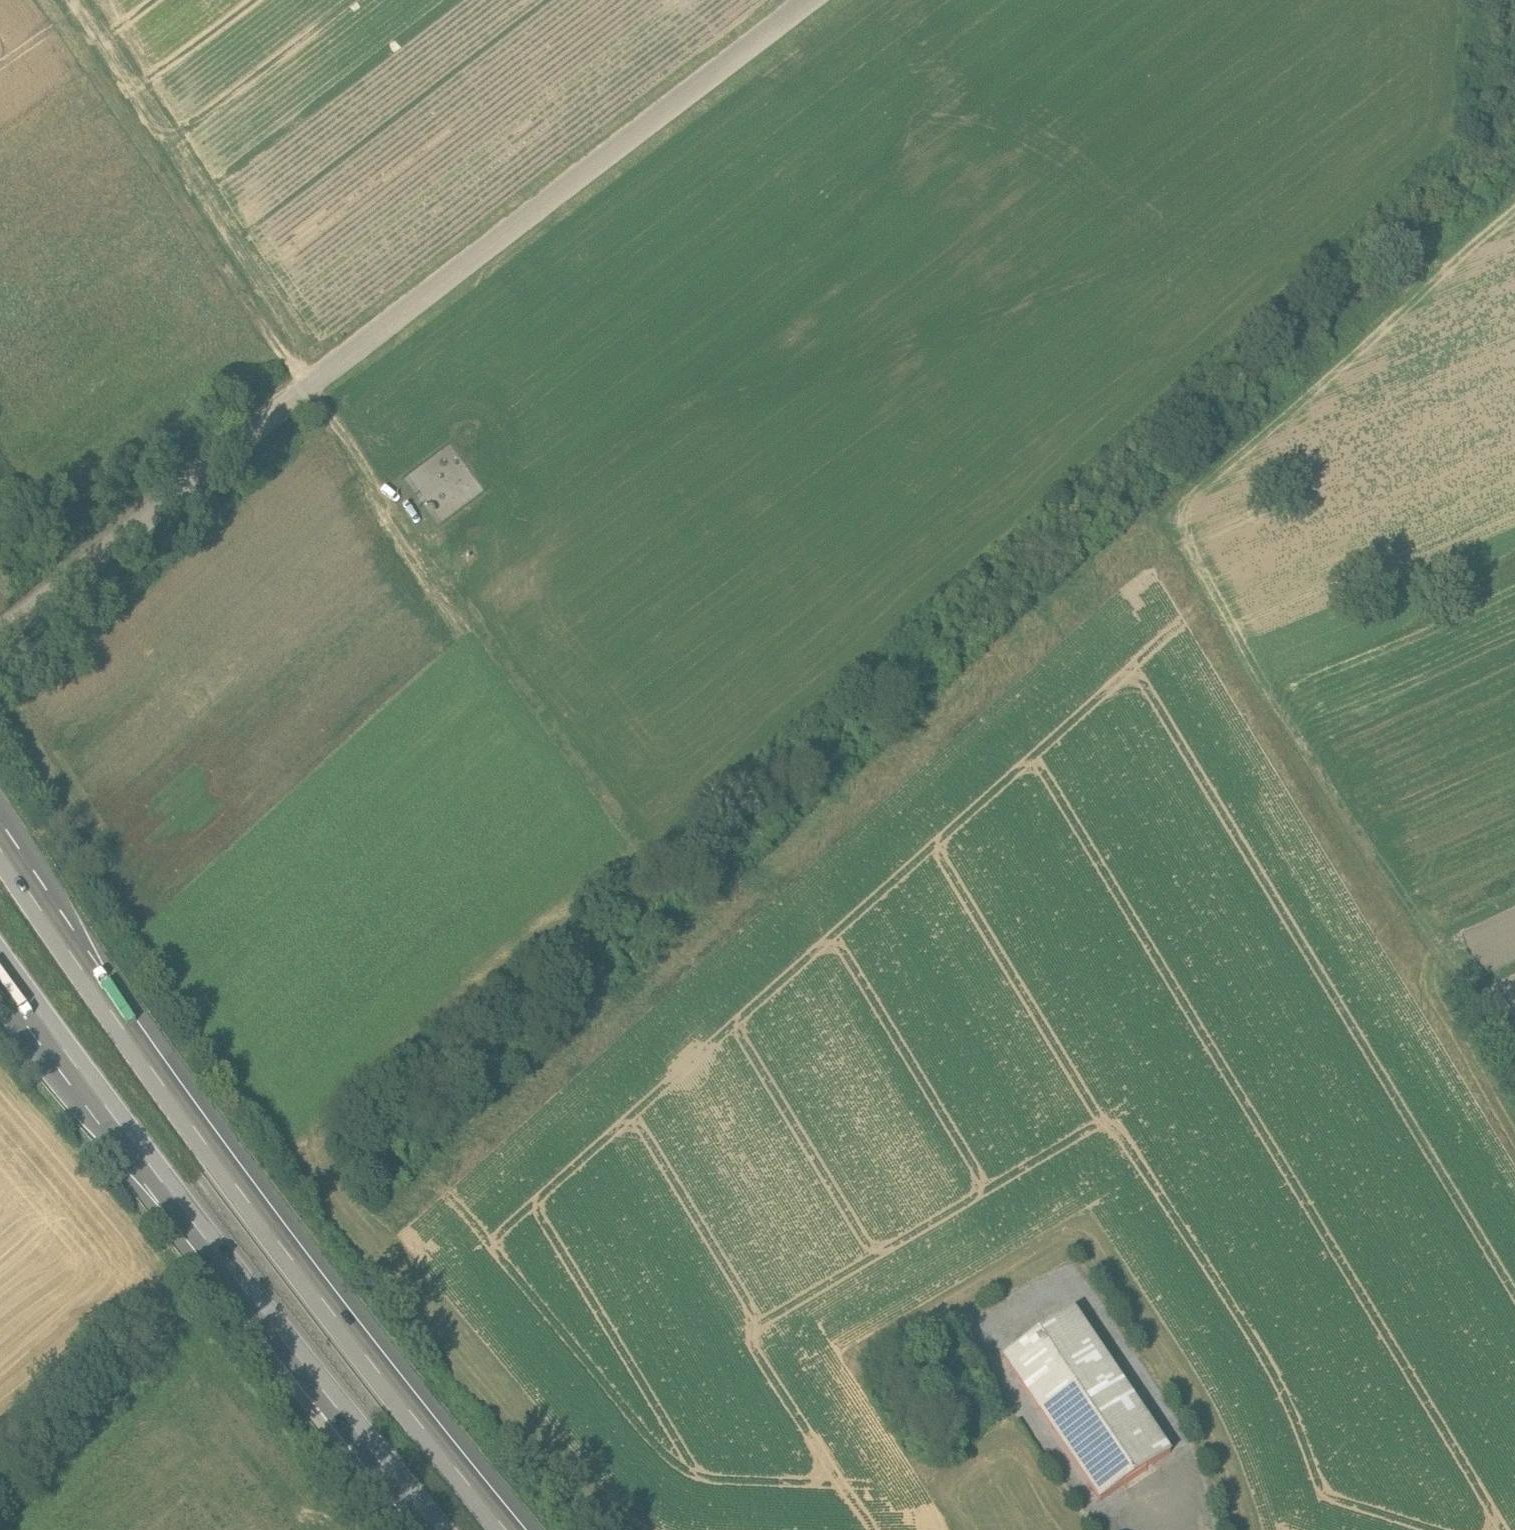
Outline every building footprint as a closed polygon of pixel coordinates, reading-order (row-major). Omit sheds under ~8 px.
[(1073,1324),(1003,1372),(1100,1514),(1169,1467),(1073,1324)]
